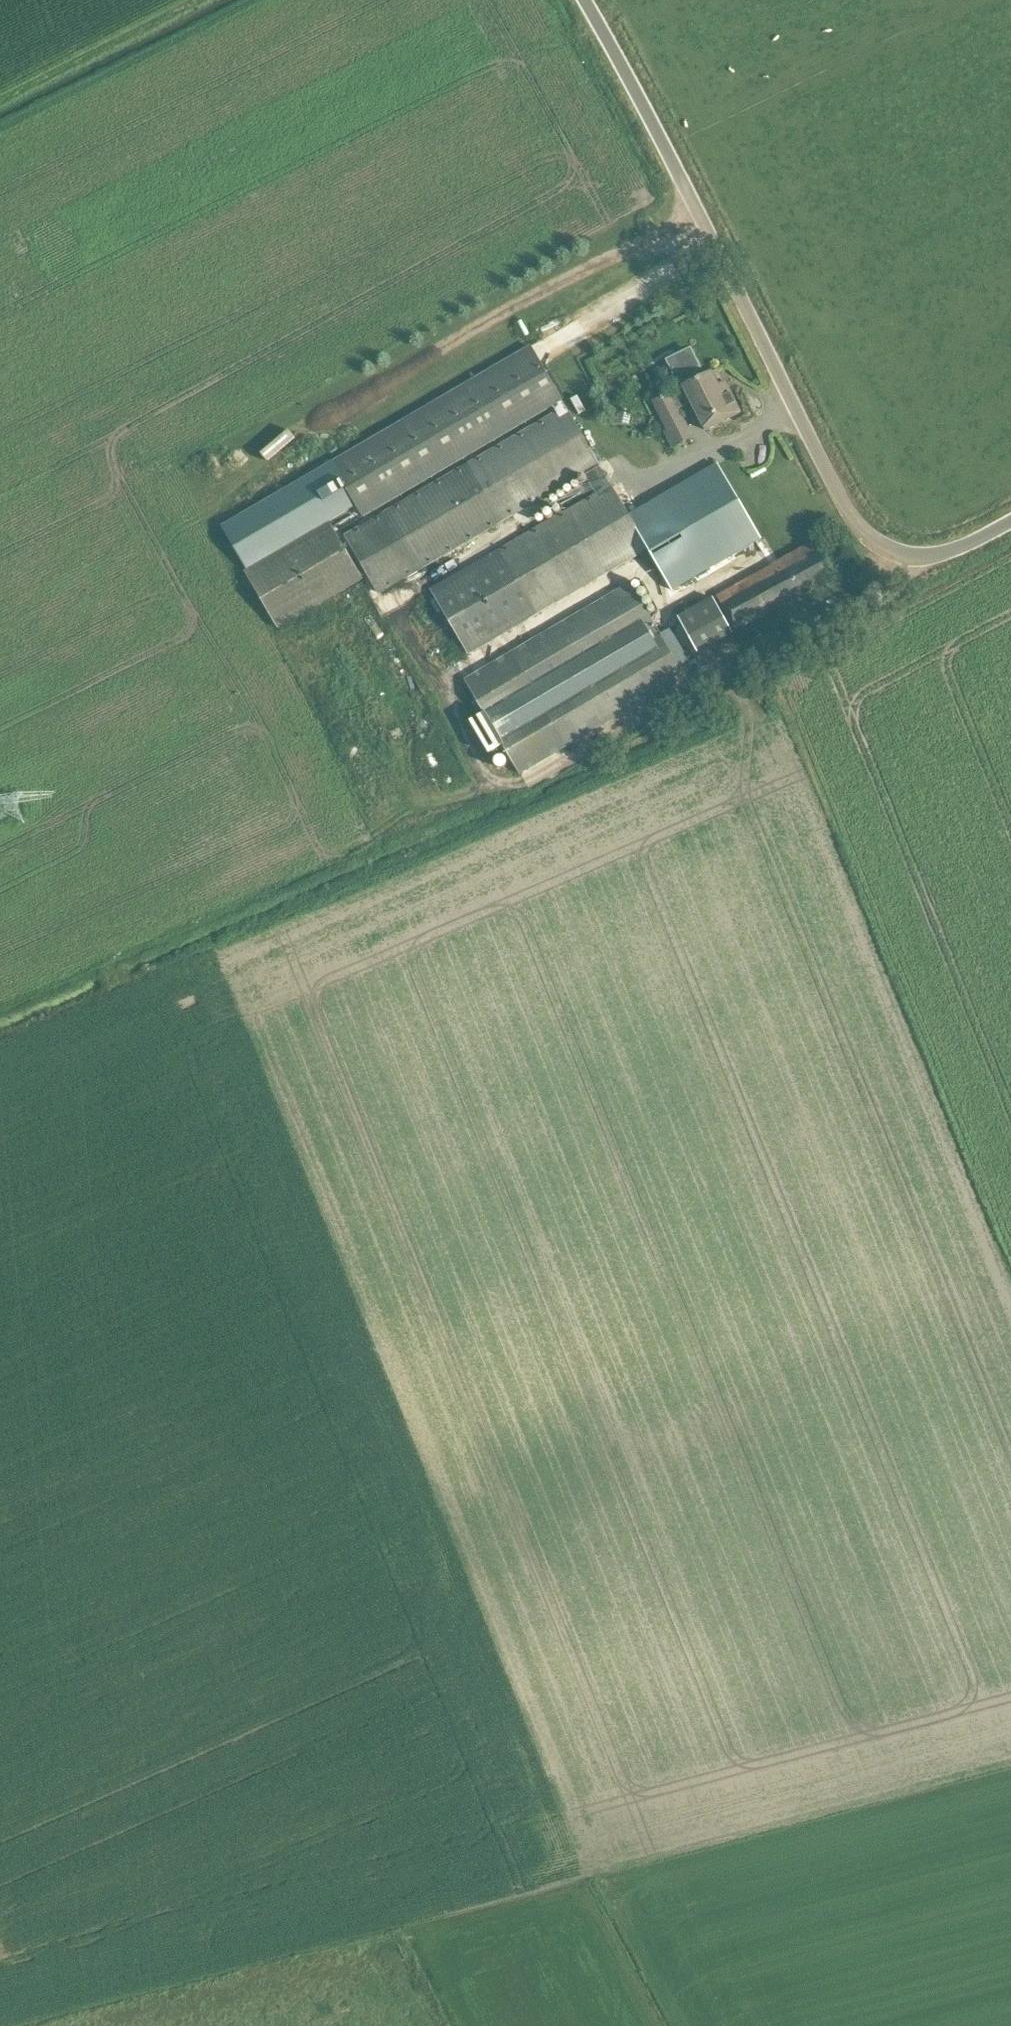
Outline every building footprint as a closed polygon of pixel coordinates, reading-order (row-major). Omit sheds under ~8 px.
[(330,462),(356,507),(362,517),(562,399),(530,344),(330,462)] [(685,386),(655,401),(669,429),(666,431),(674,446),(692,437),(684,422),(677,408),(691,401),(699,415),(706,430),(723,422),(741,413),(726,383),(719,386),(712,372),(701,378),(696,368),(680,376),(685,386)] [(345,545),(331,521),(331,522),(247,571),(245,572),(280,632),(365,582),(362,577),(367,574),(379,595),(585,474),(596,492),(612,482),(566,406),(345,536),(348,543),(345,545)] [(330,462),(221,526),(247,571),(331,522),(331,521),(356,507),(330,462)] [(712,469),(631,516),(651,549),(675,591),(676,591),(764,538),(720,464),(712,469)] [(596,492),(430,590),(469,656),(651,549),(631,516),(612,482),(596,492)] [(736,631),(818,586),(835,576),(816,541),(717,596),(736,631)] [(505,748),(521,774),(687,678),(632,583),(466,680),(486,715),(472,723),(491,756),(505,748)] [(714,598),(679,618),(698,653),(733,633),(714,598)]
